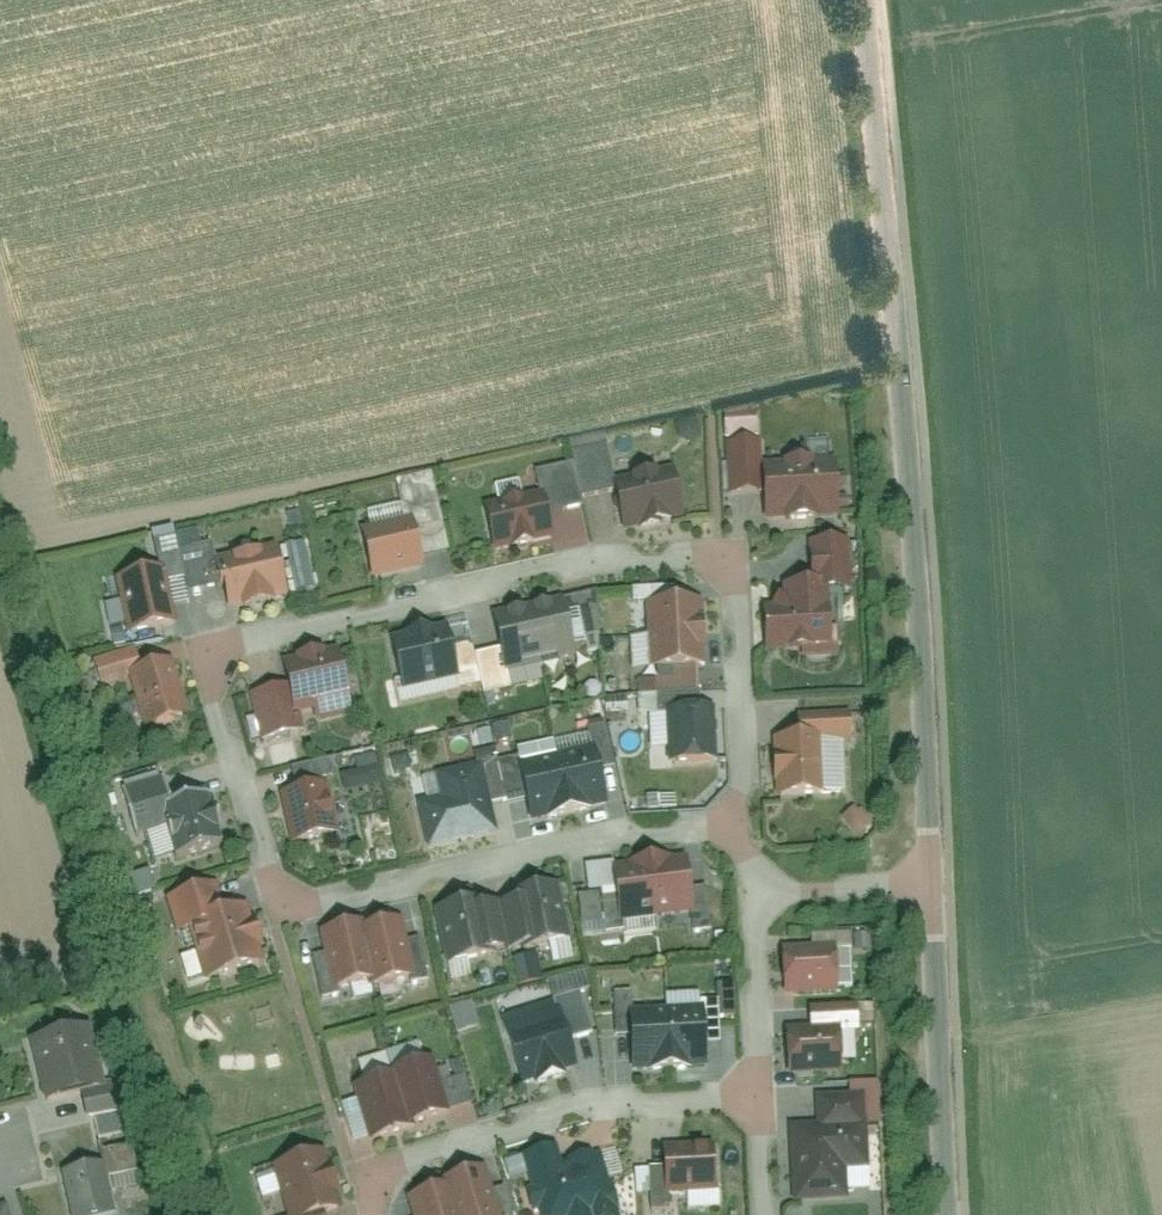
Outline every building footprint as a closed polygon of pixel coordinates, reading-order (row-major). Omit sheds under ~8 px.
[(823,460),(755,462),(756,520),(825,518),(823,460)] [(663,469),(601,482),(611,531),(673,517),(663,469)] [(496,484),(497,498),(519,498),(518,483),(496,484)] [(531,497),(474,506),(481,546),(538,537),(531,497)] [(403,515),(345,529),(357,580),(416,566),(403,515)] [(296,590),(314,586),(304,539),(286,543),(296,590)] [(806,566),(819,565),(818,542),(805,543),(806,566)] [(266,545),(205,558),(216,610),(278,597),(266,545)] [(175,623),(160,564),(107,577),(122,636),(175,623)] [(779,606),(749,607),(752,651),(823,648),(820,583),(778,585),(779,606)] [(564,653),(551,599),(517,607),(530,661),(564,653)] [(697,600),(631,603),(634,669),(701,666),(697,600)] [(530,661),(517,607),(483,614),(496,669),(530,661)] [(438,623),(377,638),(390,690),(451,674),(438,623)] [(327,646),(269,660),(283,714),(341,700),(327,646)] [(130,733),(180,717),(160,655),(111,671),(130,733)] [(690,707),(649,709),(652,763),(693,761),(690,707)] [(831,735),(759,736),(760,798),(832,797),(831,735)] [(584,747),(545,756),(558,814),(597,805),(584,747)] [(375,753),(353,759),(356,771),(340,775),(344,792),(382,783),(375,753)] [(545,756),(506,764),(519,823),(558,814),(545,756)] [(489,833),(474,761),(423,772),(428,794),(403,799),(414,849),(489,833)] [(334,828),(320,778),(268,792),(281,842),(334,828)] [(170,860),(216,844),(198,788),(151,804),(170,860)] [(861,807),(845,813),(854,835),(870,829),(861,807)] [(628,861),(634,915),(675,911),(669,856),(628,861)] [(587,865),(593,920),(634,915),(628,861),(587,865)] [(534,936),(521,883),(470,895),(483,949),(534,936)] [(483,949),(470,895),(419,907),(432,961),(483,949)] [(252,961),(235,901),(174,918),(191,978),(252,961)] [(404,977),(389,916),(357,924),(355,916),(306,928),(321,989),(371,977),(373,985),(404,977)] [(844,988),(842,942),(782,945),(784,991),(844,988)] [(519,983),(541,977),(536,953),(513,959),(519,983)] [(845,1070),(841,1025),(862,1024),(859,997),(807,1002),(809,1022),(784,1024),(789,1075),(845,1070)] [(499,1028),(483,1032),(498,1083),(557,1065),(537,998),(494,1011),(499,1028)] [(474,1002),(451,1005),(454,1032),(477,1030),(474,1002)] [(680,1060),(677,1004),(640,1006),(643,1062),(680,1060)] [(643,1062),(640,1006),(603,1007),(605,1064),(643,1062)] [(85,1026),(19,1041),(32,1099),(98,1085),(85,1026)] [(357,1078),(340,1083),(356,1138),(439,1114),(417,1036),(350,1055),(357,1078)] [(785,1122),(790,1197),(846,1194),(844,1167),(868,1165),(863,1091),(810,1094),(811,1121),(785,1122)] [(493,1157),(508,1214),(566,1214),(591,1209),(574,1138),(493,1157)] [(657,1187),(702,1185),(699,1139),(623,1143),(627,1209),(658,1207),(657,1187)] [(309,1146),(261,1161),(279,1214),(296,1214),(328,1205),(309,1146)] [(605,1174),(619,1172),(616,1149),(602,1151),(605,1174)] [(47,1172),(54,1214),(90,1214),(113,1211),(105,1162),(47,1172)] [(475,1164),(433,1178),(446,1214),(493,1214),(475,1164)] [(433,1178),(391,1192),(399,1214),(446,1214),(433,1178)]
